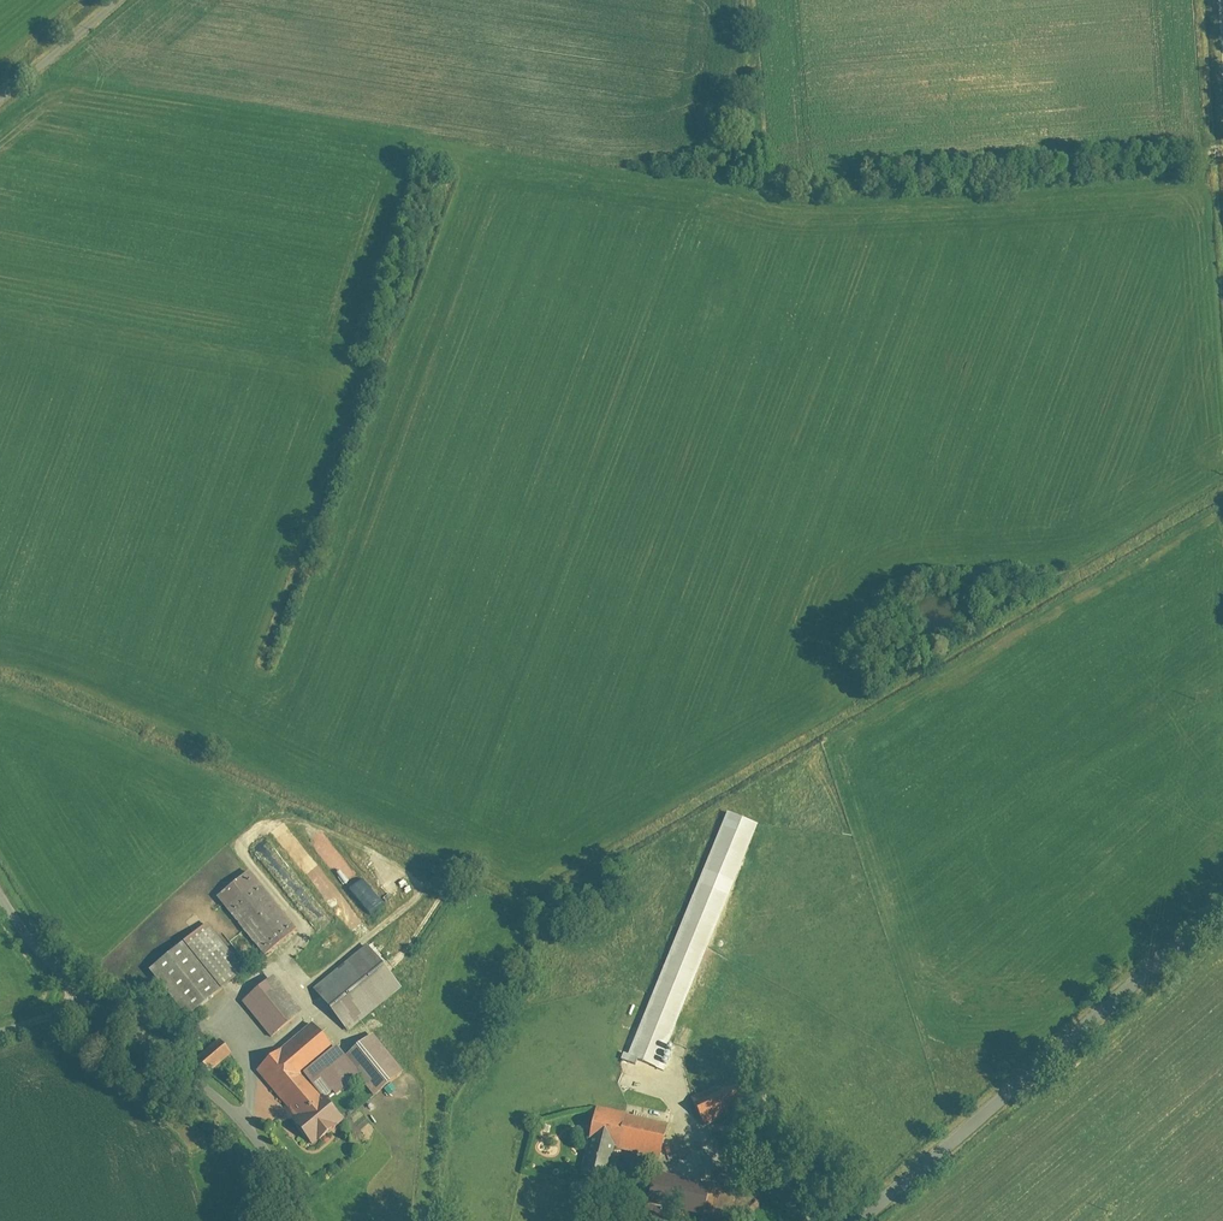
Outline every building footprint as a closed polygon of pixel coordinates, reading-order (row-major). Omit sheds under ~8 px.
[(729,812),(629,1055),(660,1068),(760,825),(729,812)] [(250,875),(220,899),(264,952),(294,928),(250,875)] [(246,976),(207,926),(150,970),(189,1021),(246,976)] [(370,948),(318,991),(348,1029),(401,986),(370,948)] [(272,980),(247,1001),(278,1037),(303,1015),(272,980)] [(354,1070),(311,1023),(257,1072),(320,1140),(342,1120),(323,1099),(354,1070)] [(406,1071),(377,1036),(349,1058),(378,1094),(406,1071)] [(735,1080),(693,1098),(707,1129),(748,1110),(735,1080)] [(584,1172),(613,1178),(619,1148),(658,1156),(666,1117),(599,1102),(584,1172)] [(728,1185),(660,1167),(652,1198),(719,1216),(728,1185)]
